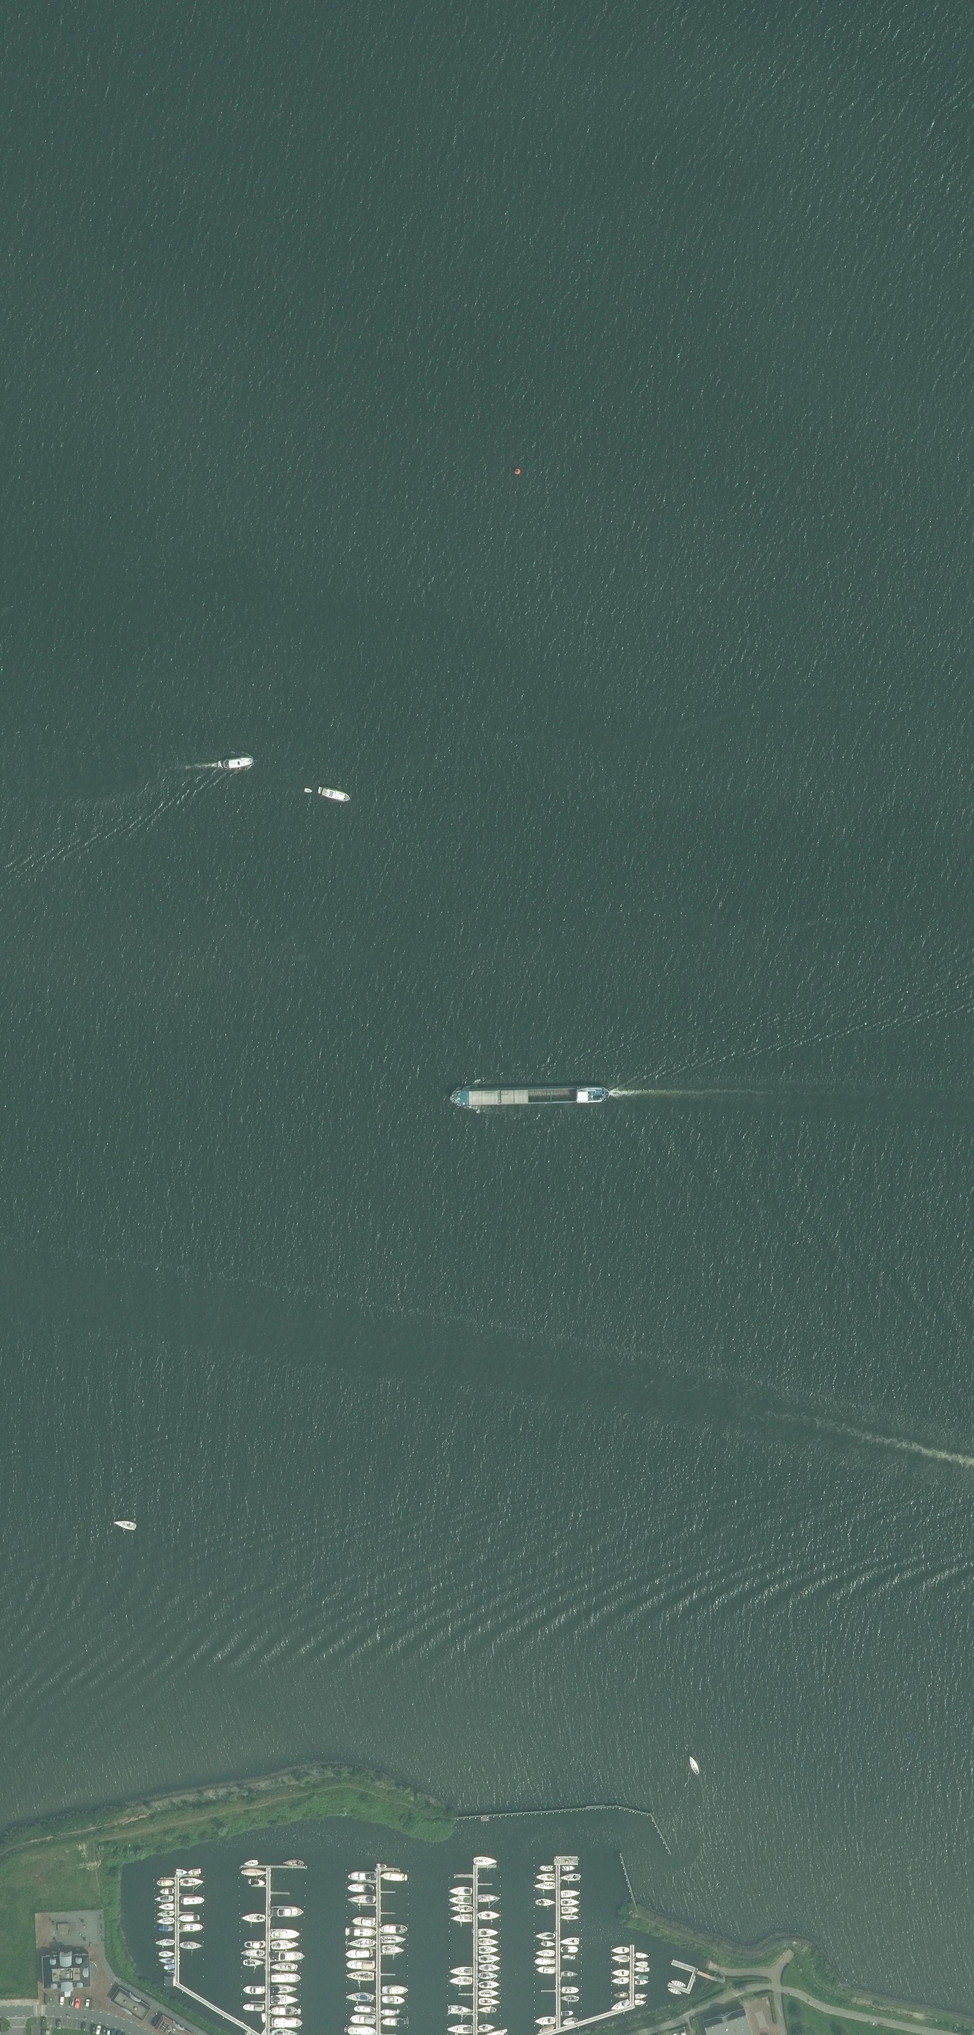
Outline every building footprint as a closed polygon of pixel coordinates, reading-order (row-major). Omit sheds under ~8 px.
[(72,1953),(72,1951),(60,1952),(60,1954),(43,1954),(45,1986),(62,1985),(62,1987),(74,1987),(74,1985),(91,1984),(90,1976),(92,1976),(93,1975),(95,1973),(96,1972),(97,1970),(97,1968),(97,1966),(96,1964),(94,1963),(93,1961),(91,1961),(90,1960),(89,1952),(72,1953)] [(130,1993),(120,1986),(111,1999),(122,2005),(121,2006),(132,2013),(132,2012),(142,2019),(151,2006),(141,2000),(141,1999),(130,1992),(130,1993)] [(744,2007),(704,2019),(706,2025),(709,2034),(753,2034),(744,2007)] [(163,2015),(155,2027),(165,2034),(194,2034),(184,2028),(185,2028),(174,2021),(173,2021),(163,2015)]
